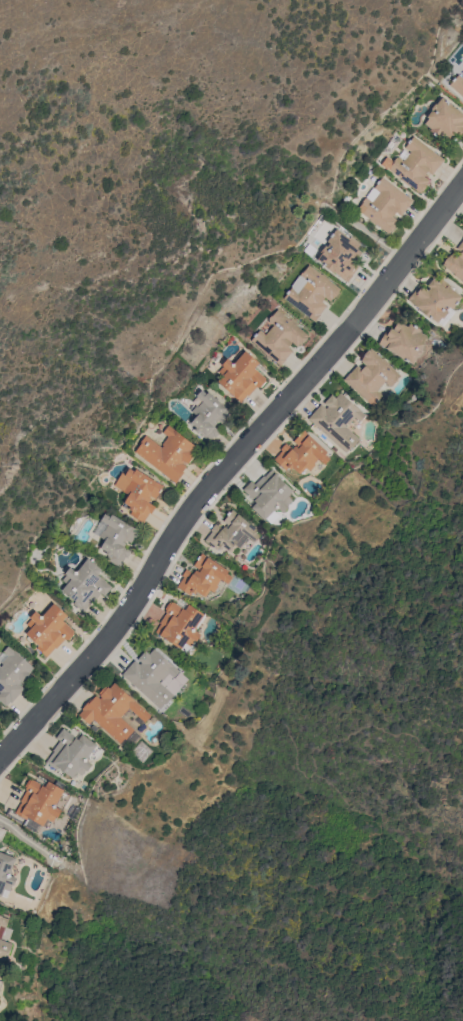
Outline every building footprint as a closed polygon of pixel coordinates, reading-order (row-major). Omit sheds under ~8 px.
[(458,74),(462,79),(462,97),(449,85),(458,74)] [(441,97),(462,114),(462,135),(462,136),(457,133),(451,141),(442,135),(439,138),(429,130),(431,129),(424,124),(428,118),(426,117),(431,110),(431,108),(434,104),(436,104),(441,97)] [(444,160),(439,166),(438,166),(432,175),(427,171),(424,176),(429,180),(425,185),(426,186),(422,191),(421,190),(420,193),(408,184),(407,184),(400,179),(401,178),(387,168),(386,169),(380,164),(387,156),(393,161),(395,157),(399,157),(403,160),(410,152),(404,147),(413,136),(444,160)] [(413,200),(401,216),(396,212),(393,216),(392,215),(392,216),(397,221),(395,223),(396,224),(394,226),(395,226),(391,232),(390,231),(389,234),(376,224),(376,225),(369,220),(370,219),(357,209),(361,203),(373,187),(374,187),(382,176),(413,200)] [(336,228),(349,238),(350,236),(360,244),(357,248),(362,252),(357,259),(353,257),(351,260),(359,266),(352,275),(353,275),(347,282),(334,272),(333,272),(323,265),(324,264),(317,259),(322,253),(320,252),(325,245),(327,247),(330,244),(327,241),(336,228)] [(456,248),(462,240),(462,281),(461,279),(460,280),(454,275),(454,274),(442,264),(444,262),(443,262),(447,256),(448,257),(450,254),(450,255),(453,252),(458,256),(461,252),(456,248)] [(321,274),(322,274),(328,279),(340,289),(338,291),(339,292),(335,297),(334,296),(333,299),(332,298),(330,301),(324,297),(324,298),(321,302),(326,306),(315,321),(283,298),(292,286),(291,285),(298,275),(299,276),(303,270),(304,271),(308,265),(321,274)] [(420,284),(428,290),(430,288),(427,286),(433,278),(438,282),(441,278),(450,285),(449,287),(462,297),(452,309),(449,307),(447,310),(449,312),(443,318),(442,317),(437,323),(431,318),(430,318),(420,311),(421,310),(407,300),(420,284)] [(250,340),(260,330),(265,334),(274,324),(271,324),(268,322),(268,318),(272,313),(273,314),(277,309),(290,319),(296,324),(296,325),(308,335),(306,337),(306,338),(302,343),(301,342),(299,345),(299,344),(297,347),(292,343),(288,347),(292,350),(285,359),(280,366),(250,340)] [(378,344),(388,327),(390,328),(391,327),(393,328),(398,320),(407,326),(409,323),(421,330),(420,331),(426,335),(423,341),(425,343),(420,351),(423,352),(418,360),(416,359),(413,364),(378,344)] [(382,359),(383,358),(389,363),(388,364),(399,375),(395,380),(396,381),(392,386),(389,386),(385,383),(386,380),(376,391),(382,396),(372,406),(343,379),(349,373),(357,365),(361,368),(365,364),(360,360),(363,358),(362,357),(364,355),(363,354),(368,349),(369,350),(371,348),(382,359)] [(248,396),(247,395),(241,402),(217,381),(222,375),(218,372),(223,366),(221,364),(227,358),(233,364),(245,350),(259,362),(254,368),(265,378),(264,379),(265,380),(260,387),(259,386),(258,387),(257,386),(248,396)] [(232,412),(222,424),(217,420),(215,422),(217,423),(214,426),(220,431),(215,437),(214,436),(209,442),(194,429),(196,427),(190,422),(196,415),(191,411),(196,405),(197,406),(202,401),(196,395),(201,389),(206,394),(208,391),(232,412)] [(308,418),(321,403),(326,408),(328,406),(324,402),(331,394),(335,398),(340,392),(355,405),(360,409),(360,410),(365,415),(359,421),(355,417),(348,424),(346,423),(344,425),(359,439),(357,442),(366,450),(362,455),(353,446),(351,448),(350,447),(346,452),(308,418)] [(134,451),(142,442),(140,441),(145,435),(161,447),(163,445),(161,444),(167,436),(162,432),(168,425),(195,446),(191,452),(193,453),(192,454),(193,455),(188,463),(186,461),(185,462),(184,461),(182,463),(186,466),(182,471),(184,472),(175,483),(134,451)] [(274,459),(282,450),(280,449),(285,443),(292,448),(295,445),(296,446),(297,444),(293,441),(303,430),(327,451),(325,454),(329,458),(324,464),(318,458),(313,463),(315,465),(309,471),(306,467),(300,474),(292,467),(291,469),(288,467),(286,470),(274,459)] [(163,486),(155,498),(150,495),(149,497),(150,498),(148,502),(155,507),(151,513),(149,512),(143,522),(130,514),(132,510),(129,509),(130,506),(122,501),(127,494),(122,491),(127,484),(128,485),(131,479),(124,475),(129,468),(134,471),(136,468),(163,486)] [(263,475),(265,476),(271,470),(275,473),(275,472),(293,490),(287,496),(292,500),(287,505),(288,507),(283,512),(279,508),(277,510),(273,510),(264,520),(251,507),(256,502),(242,489),(251,480),(255,484),(263,475)] [(232,509),(256,529),(255,531),(260,535),(255,541),(249,536),(243,542),(245,544),(240,549),(236,546),(231,553),(223,546),(222,548),(219,546),(217,550),(205,540),(212,531),(210,530),(215,523),(222,529),(225,526),(227,528),(229,526),(223,521),(232,509)] [(138,530),(131,543),(126,540),(125,542),(126,543),(124,547),(131,551),(127,558),(125,557),(119,567),(106,559),(108,555),(105,554),(107,551),(98,546),(103,539),(93,533),(105,512),(110,516),(111,514),(138,530)] [(205,597),(197,591),(196,593),(193,591),(190,595),(177,587),(184,576),(182,575),(186,569),(193,573),(196,569),(197,570),(198,569),(193,566),(201,553),(229,570),(227,573),(232,576),(228,583),(220,579),(217,584),(218,585),(214,592),(210,589),(205,597)] [(93,602),(92,601),(84,612),(73,603),(75,601),(61,589),(66,583),(62,580),(66,574),(65,573),(70,567),(76,572),(88,558),(102,569),(97,575),(112,587),(105,596),(101,593),(93,602)] [(155,632),(161,623),(160,623),(166,612),(165,611),(166,610),(165,609),(170,601),(171,602),(172,601),(185,610),(189,604),(205,615),(196,630),(201,634),(196,641),(195,640),(191,646),(185,643),(181,649),(155,632)] [(54,602),(67,615),(63,620),(74,631),(73,632),(74,633),(68,640),(67,639),(66,640),(65,638),(56,648),(55,647),(47,657),(37,648),(39,645),(26,633),(30,628),(27,624),(32,619),(30,617),(36,610),(42,616),(54,602)] [(5,706),(0,702),(0,692),(0,666),(2,664),(1,663),(7,655),(3,651),(9,645),(34,667),(28,673),(32,677),(25,685),(21,682),(19,683),(24,688),(11,702),(10,701),(5,706)] [(122,674),(135,660),(140,664),(142,662),(138,659),(145,650),(149,654),(154,648),(170,662),(174,665),(174,666),(180,672),(174,678),(169,673),(162,680),(161,679),(158,681),(173,695),(165,704),(164,703),(160,709),(122,674)] [(151,715),(145,722),(129,708),(122,715),(120,714),(119,716),(141,736),(133,746),(129,743),(125,747),(93,719),(89,724),(79,715),(83,710),(81,709),(91,698),(92,699),(96,695),(100,698),(101,697),(100,695),(100,694),(99,693),(105,686),(107,687),(108,686),(109,688),(114,682),(151,715)] [(54,751),(53,751),(60,741),(56,737),(63,728),(78,739),(82,734),(97,745),(89,755),(89,759),(88,761),(92,764),(88,770),(86,769),(82,775),(77,771),(73,777),(58,767),(56,770),(46,762),(54,751)] [(15,813),(22,801),(20,800),(26,791),(25,790),(31,779),(45,787),(48,781),(64,790),(63,792),(66,794),(59,805),(56,804),(55,806),(62,810),(58,817),(56,816),(52,823),(47,819),(43,826),(29,817),(27,819),(15,813)] [(2,896),(0,895),(0,851),(16,858),(9,874),(17,878),(14,885),(13,884),(10,891),(5,889),(2,896)] [(6,927),(0,925),(0,915),(2,916),(9,919),(6,927)] [(5,961),(0,959),(0,939),(12,944),(8,956),(7,955),(5,961)]
